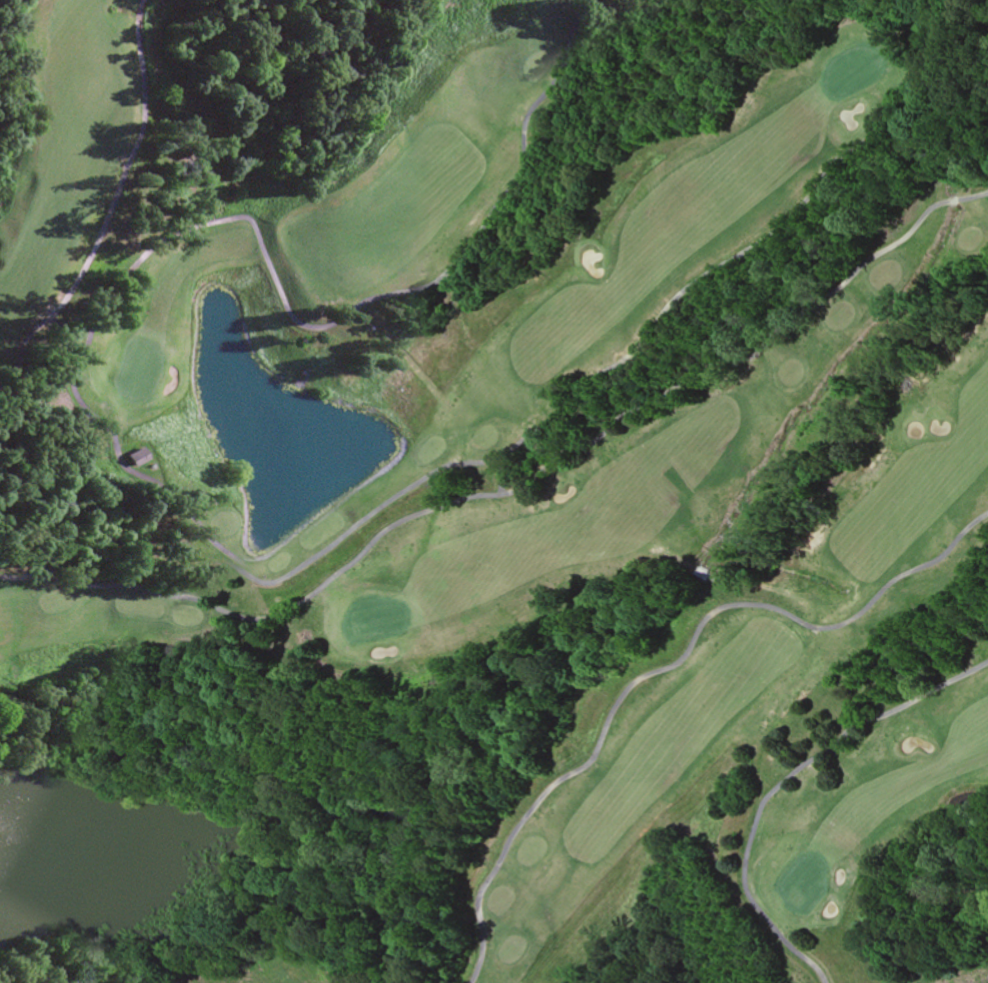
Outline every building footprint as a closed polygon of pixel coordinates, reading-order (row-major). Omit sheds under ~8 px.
[(130,469),(145,462),(139,450),(124,457),(130,469)]
